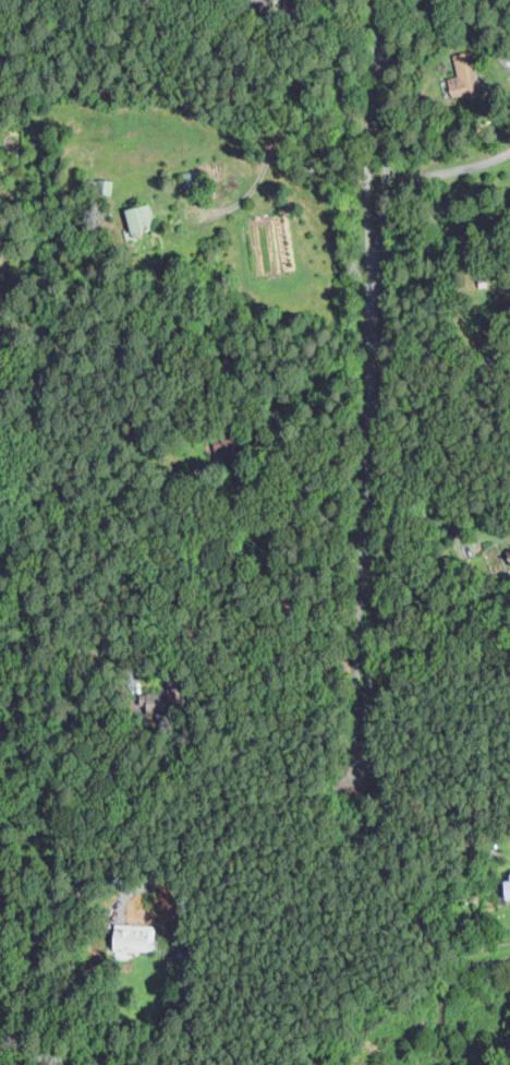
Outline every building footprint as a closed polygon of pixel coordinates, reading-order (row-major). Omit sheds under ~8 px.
[(446,78),(451,98),(479,92),(469,52),(453,56),(457,75),(446,78)] [(124,209),(130,232),(153,225),(148,203),(124,209)] [(149,946),(150,925),(116,924),(115,945),(149,946)]
